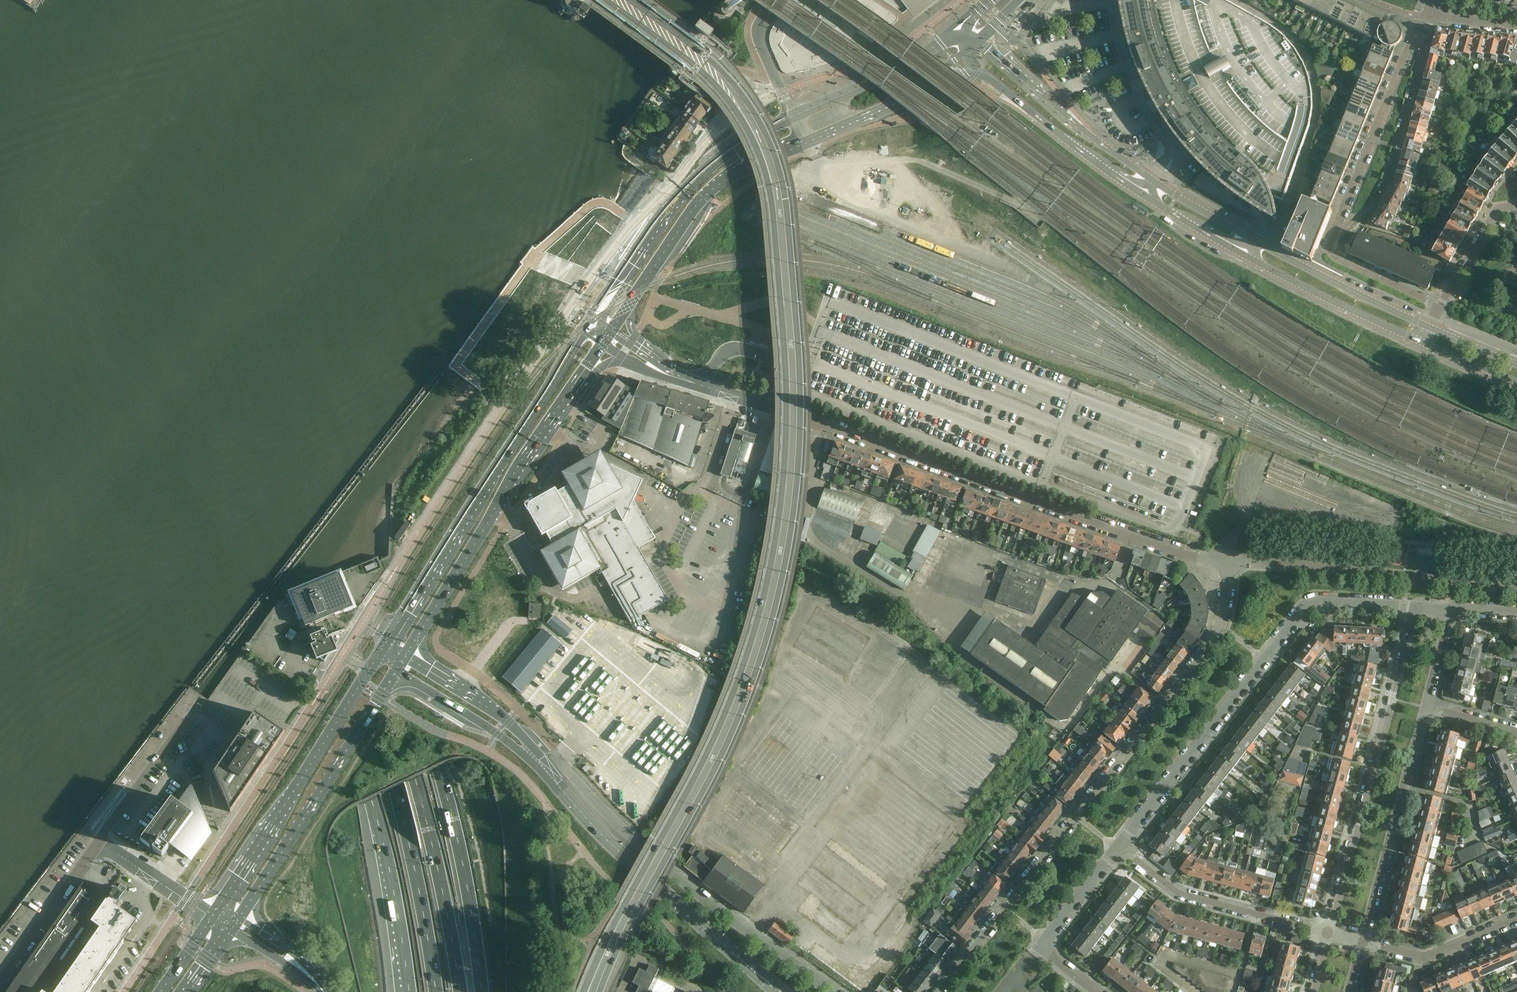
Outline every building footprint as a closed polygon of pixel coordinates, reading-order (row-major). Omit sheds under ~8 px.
[(741,13),(745,8),(743,6),(747,0),(723,0),(715,12),(714,13),(714,15),(714,17),(714,18),(715,20),(716,21),(717,22),(718,23),(720,23),(721,24),(723,24),(724,23),(726,23),(727,22),(728,21),(736,9),(741,13)] [(1122,9),(1124,19),(1126,28),(1128,37),(1131,46),(1134,56),(1137,65),(1140,73),(1142,78),(1146,86),(1150,95),(1155,103),(1160,112),(1165,120),(1170,128),(1176,136),(1180,141),(1186,148),(1192,156),(1198,163),(1205,170),(1212,176),(1219,183),(1227,189),(1234,195),(1242,200),(1250,205),(1258,211),(1266,215),(1274,219),(1276,220),(1277,221),(1276,219),(1276,215),(1274,206),(1271,198),(1282,202),(1283,202),(1284,200),(1284,198),(1292,177),(1304,140),(1309,126),(1312,111),(1312,108),(1312,105),(1312,91),(1309,80),(1307,71),(1303,63),(1295,49),(1285,37),(1278,31),(1271,26),(1262,21),(1226,0),(1211,0),(1207,7),(1195,0),(1121,0),(1122,9)] [(1306,7),(1310,9),(1314,11),(1320,0),(1310,0),(1306,7)] [(1314,11),(1318,13),(1319,13),(1322,15),(1330,0),(1320,0),(1314,11)] [(1322,15),(1326,17),(1327,17),(1330,19),(1340,1),(1338,0),(1330,0),(1322,15)] [(1500,7),(1500,4),(1501,0),(1490,0),(1488,5),(1500,8),(1500,7)] [(1513,9),(1514,6),(1516,7),(1516,9),(1516,0),(1501,0),(1500,4),(1513,6),(1512,9),(1513,9)] [(1340,1),(1330,19),(1334,21),(1335,21),(1338,23),(1348,5),(1344,3),(1344,2),(1343,2),(1340,1)] [(1348,5),(1338,23),(1342,25),(1343,25),(1347,27),(1356,9),(1352,7),(1352,6),(1351,6),(1348,5)] [(583,6),(579,12),(586,17),(590,12),(587,10),(583,6)] [(1356,9),(1347,27),(1350,29),(1351,29),(1355,31),(1364,13),(1360,11),(1360,10),(1359,10),(1356,9)] [(1359,33),(1363,35),(1372,17),(1368,15),(1368,14),(1364,13),(1355,31),(1358,33),(1359,33)] [(1372,17),(1363,35),(1366,37),(1367,37),(1371,39),(1375,32),(1374,32),(1380,20),(1376,19),(1376,18),(1372,17)] [(1393,24),(1391,24),(1389,24),(1388,24),(1387,24),(1380,20),(1374,32),(1375,32),(1378,34),(1378,35),(1378,36),(1378,37),(1379,39),(1379,40),(1401,32),(1401,30),(1400,29),(1399,28),(1398,27),(1397,26),(1395,25),(1393,24)] [(1444,58),(1445,55),(1451,32),(1445,31),(1445,32),(1440,31),(1439,31),(1436,33),(1436,35),(1435,40),(1434,40),(1430,55),(1439,57),(1444,58)] [(1392,54),(1393,54),(1396,46),(1397,45),(1399,44),(1400,43),(1400,42),(1401,41),(1401,40),(1402,38),(1402,37),(1402,36),(1402,35),(1402,34),(1402,33),(1401,32),(1379,40),(1379,41),(1380,42),(1381,44),(1382,45),(1381,49),(1392,54)] [(1445,55),(1452,57),(1457,58),(1464,33),(1451,32),(1445,55)] [(1462,59),(1470,61),(1471,58),(1477,34),(1464,33),(1457,58),(1462,60),(1462,59)] [(1483,61),(1484,59),(1490,36),(1477,34),(1471,58),(1483,61)] [(1503,37),(1490,36),(1484,59),(1497,62),(1497,60),(1503,37)] [(1516,39),(1503,37),(1497,60),(1510,64),(1516,39)] [(1370,55),(1389,62),(1391,59),(1391,58),(1392,54),(1381,49),(1374,46),(1372,50),(1371,51),(1372,51),(1370,55)] [(1316,53),(1313,58),(1319,61),(1321,55),(1316,53)] [(1389,62),(1370,55),(1368,59),(1367,63),(1386,71),(1387,67),(1388,67),(1387,66),(1389,62)] [(1434,73),(1437,64),(1439,57),(1430,55),(1426,71),(1434,73)] [(1386,71),(1367,63),(1365,67),(1363,71),(1382,79),(1384,75),(1385,75),(1384,75),(1386,71)] [(1360,80),(1379,87),(1380,84),(1381,84),(1381,83),(1382,79),(1363,71),(1362,75),(1361,75),(1361,76),(1360,80)] [(1426,71),(1425,73),(1424,79),(1440,83),(1441,80),(1443,81),(1444,76),(1434,73),(1426,71)] [(1326,76),(1317,72),(1320,83),(1323,84),(1326,76)] [(1424,79),(1423,81),(1422,86),(1440,92),(1441,88),(1439,87),(1440,83),(1424,79)] [(1379,87),(1360,80),(1358,84),(1356,88),(1375,96),(1377,92),(1378,92),(1377,91),(1379,87)] [(1420,92),(1419,94),(1436,99),(1438,100),(1439,96),(1440,92),(1422,86),(1422,87),(1421,87),(1421,88),(1420,91),(1420,92)] [(1375,96),(1356,88),(1355,92),(1354,92),(1355,92),(1353,96),(1372,104),(1374,100),(1375,96)] [(1419,94),(1418,98),(1417,102),(1435,107),(1437,103),(1435,103),(1436,99),(1419,94)] [(672,101),(680,107),(683,102),(675,96),(672,101)] [(1372,104),(1353,96),(1351,100),(1351,101),(1350,105),(1369,113),(1370,109),(1371,109),(1371,108),(1370,108),(1372,104)] [(690,102),(684,110),(686,112),(684,113),(698,123),(706,113),(707,114),(711,109),(709,108),(710,107),(709,107),(708,106),(707,105),(706,104),(697,98),(696,97),(692,103),(690,102)] [(1417,102),(1415,108),(1415,109),(1431,114),(1432,111),(1434,111),(1435,107),(1417,102)] [(1369,113),(1350,105),(1348,109),(1346,113),(1365,121),(1367,117),(1368,117),(1367,116),(1369,113)] [(1415,109),(1413,113),(1412,117),(1413,117),(1431,123),(1432,119),(1430,118),(1431,114),(1415,109)] [(1457,115),(1465,120),(1466,115),(1459,111),(1457,115)] [(682,112),(675,121),(693,134),(697,128),(696,127),(698,123),(684,113),(684,114),(682,112)] [(1365,121),(1346,113),(1345,117),(1344,117),(1343,121),(1362,129),(1363,125),(1364,125),(1365,121)] [(1478,116),(1472,114),(1468,123),(1471,125),(1478,116)] [(1430,126),(1431,123),(1413,117),(1410,125),(1427,130),(1428,126),(1430,126)] [(689,139),(693,134),(675,121),(669,130),(671,132),(685,142),(688,138),(689,139)] [(1362,129),(1343,121),(1341,125),(1341,126),(1339,130),(1358,138),(1360,134),(1361,134),(1361,133),(1360,133),(1362,129)] [(1464,123),(1459,133),(1462,135),(1469,126),(1464,123)] [(1410,125),(1409,129),(1408,133),(1426,138),(1428,134),(1426,133),(1427,130),(1410,125)] [(1505,136),(1516,148),(1516,131),(1513,127),(1507,133),(1505,136)] [(685,142),(671,132),(669,130),(662,139),(664,141),(680,152),(684,146),(682,146),(685,142)] [(1358,138),(1339,130),(1338,134),(1337,134),(1338,134),(1336,138),(1355,146),(1357,142),(1357,141),(1358,138)] [(1408,133),(1407,137),(1406,140),(1422,145),(1423,141),(1425,142),(1426,138),(1408,133)] [(1496,146),(1514,161),(1516,157),(1516,148),(1505,136),(1502,139),(1496,146)] [(1355,146),(1336,138),(1334,142),(1333,146),(1352,154),(1353,150),(1354,150),(1353,150),(1355,146)] [(1406,140),(1405,144),(1404,148),(1422,154),(1423,149),(1421,149),(1422,145),(1406,140)] [(664,141),(658,150),(672,160),(675,156),(676,157),(680,152),(664,141)] [(1352,154),(1333,146),(1331,150),(1331,151),(1329,155),(1348,163),(1350,159),(1351,158),(1350,158),(1352,154)] [(1491,152),(1488,156),(1506,170),(1514,161),(1496,146),(1491,152)] [(652,149),(646,157),(650,160),(651,159),(664,168),(666,169),(666,168),(667,169),(670,165),(669,164),(672,160),(658,150),(657,150),(658,149),(655,148),(653,150),(652,149)] [(1403,151),(1401,159),(1417,164),(1418,160),(1420,161),(1421,157),(1403,151)] [(1348,163),(1329,155),(1328,159),(1327,159),(1326,163),(1345,171),(1346,167),(1347,167),(1347,166),(1348,163)] [(1486,159),(1481,165),(1500,179),(1506,170),(1488,156),(1486,159)] [(1401,159),(1399,167),(1417,172),(1418,168),(1416,168),(1417,164),(1401,159)] [(1322,171),(1341,179),(1343,175),(1344,175),(1343,175),(1345,171),(1326,163),(1324,167),(1322,171)] [(1305,172),(1311,174),(1314,166),(1308,164),(1305,172)] [(1477,172),(1474,176),(1475,176),(1493,189),(1500,179),(1481,165),(1477,172)] [(1399,167),(1396,174),(1413,179),(1414,176),(1416,176),(1417,172),(1399,167)] [(1341,179),(1322,171),(1321,175),(1320,176),(1321,176),(1319,180),(1338,187),(1340,184),(1340,183),(1341,179)] [(1394,182),(1411,186),(1412,182),(1414,182),(1415,180),(1413,179),(1396,174),(1395,178),(1394,182)] [(1474,176),(1472,180),(1469,178),(1464,185),(1466,187),(1487,200),(1493,189),(1475,176),(1474,176)] [(1317,184),(1316,188),(1335,196),(1336,192),(1337,192),(1336,191),(1338,187),(1319,180),(1317,184)] [(1394,182),(1391,187),(1390,189),(1410,195),(1411,193),(1409,192),(1411,186),(1394,182)] [(1481,210),(1487,200),(1466,187),(1462,194),(1466,196),(1463,200),(1481,210)] [(1312,197),(1331,205),(1333,200),(1334,200),(1333,200),(1335,196),(1316,188),(1314,192),(1312,197)] [(1390,189),(1386,196),(1404,202),(1406,196),(1409,197),(1410,195),(1390,189)] [(1386,196),(1382,203),(1402,209),(1403,207),(1401,206),(1402,201),(1404,202),(1386,196)] [(1304,200),(1288,240),(1283,251),(1294,256),(1295,254),(1312,262),(1315,253),(1332,212),(1329,211),(1304,200)] [(1474,220),(1481,210),(1463,200),(1461,203),(1458,201),(1454,208),(1474,220)] [(1382,203),(1378,211),(1396,216),(1398,211),(1401,212),(1402,209),(1382,203)] [(1468,231),(1474,220),(1454,208),(1450,215),(1453,217),(1451,220),(1468,231)] [(1378,211),(1372,217),(1394,224),(1395,221),(1393,221),(1394,216),(1396,216),(1378,211)] [(1367,224),(1387,230),(1388,225),(1393,226),(1394,224),(1372,217),(1367,224)] [(1462,242),(1468,231),(1451,220),(1449,224),(1446,222),(1441,229),(1462,242)] [(1418,224),(1416,229),(1422,232),(1425,228),(1418,224)] [(1409,239),(1409,237),(1412,227),(1407,225),(1403,237),(1409,239)] [(1456,252),(1462,242),(1441,229),(1440,232),(1438,236),(1441,238),(1439,242),(1456,252)] [(1361,235),(1360,235),(1355,247),(1354,246),(1353,246),(1351,246),(1350,246),(1349,247),(1349,248),(1348,249),(1348,250),(1348,252),(1348,253),(1349,254),(1350,255),(1382,269),(1427,290),(1435,272),(1428,269),(1430,266),(1361,235)] [(1449,263),(1456,252),(1439,242),(1435,240),(1431,247),(1435,249),(1432,253),(1449,263)] [(589,406),(605,417),(624,387),(608,377),(589,406)] [(640,382),(635,394),(627,414),(621,430),(618,435),(654,452),(673,392),(640,382)] [(624,387),(605,417),(602,420),(621,430),(627,414),(635,394),(624,387)] [(688,467),(709,403),(673,392),(654,452),(688,467)] [(756,436),(735,429),(720,475),(741,482),(756,436)] [(844,445),(834,441),(826,463),(836,466),(844,445)] [(854,448),(844,445),(836,466),(846,470),(854,448)] [(863,452),(854,448),(846,470),(850,471),(851,468),(857,470),(863,452)] [(642,481),(606,464),(599,452),(561,474),(568,486),(557,493),(554,489),(544,495),(528,504),(526,511),(530,516),(541,537),(545,534),(552,546),(540,553),(561,590),(599,569),(629,623),(668,601),(638,549),(655,539),(633,501),(642,481)] [(873,455),(863,452),(857,470),(862,472),(861,475),(865,477),(873,455)] [(883,459),(873,455),(865,477),(869,479),(871,475),(876,477),(883,459)] [(894,463),(883,459),(876,477),(887,481),(894,463)] [(908,468),(899,465),(893,481),(898,483),(895,489),(896,490),(896,492),(899,494),(908,468)] [(917,471),(908,468),(899,494),(903,485),(906,486),(905,489),(910,491),(917,471)] [(926,474),(917,471),(910,491),(914,492),(915,489),(920,491),(926,474)] [(934,478),(926,474),(920,491),(924,492),(923,496),(927,497),(934,478)] [(843,478),(836,475),(833,482),(841,484),(843,478)] [(943,481),(934,478),(927,497),(936,500),(943,481)] [(854,489),(860,491),(863,483),(857,481),(854,489)] [(952,484),(943,481),(936,500),(940,502),(941,499),(945,500),(944,503),(952,484)] [(961,487),(952,484),(944,503),(943,506),(943,509),(947,510),(950,502),(955,504),(961,487)] [(855,523),(863,501),(825,487),(817,509),(855,523)] [(880,499),(883,489),(883,488),(882,488),(872,488),(870,495),(880,499)] [(966,491),(960,506),(964,507),(962,513),(963,514),(967,515),(975,493),(970,490),(966,489),(966,491)] [(984,496),(975,493),(967,515),(972,517),(974,511),(978,513),(984,496)] [(993,499),(984,496),(978,513),(979,513),(976,519),(984,522),(993,499)] [(1001,502),(993,499),(984,522),(988,523),(991,517),(995,519),(1001,502)] [(1010,505),(1001,502),(995,519),(993,525),(1001,528),(1010,505)] [(1018,508),(1010,505),(1001,528),(1005,530),(1008,523),(1012,525),(1018,508)] [(922,514),(930,517),(931,513),(932,514),(933,511),(924,508),(922,514)] [(1027,511),(1018,508),(1012,525),(1017,526),(1011,542),(1015,543),(1017,539),(1027,511)] [(1035,514),(1027,511),(1017,539),(1021,540),(1025,530),(1029,531),(1035,514)] [(931,517),(930,519),(931,519),(931,520),(938,522),(940,517),(932,514),(931,513),(930,517),(931,517)] [(1043,517),(1035,514),(1029,531),(1033,533),(1029,543),(1033,545),(1043,517)] [(944,524),(945,524),(948,518),(941,515),(940,517),(938,522),(944,525),(944,524)] [(1052,520),(1043,517),(1033,545),(1037,546),(1041,536),(1046,537),(1052,520)] [(917,572),(939,532),(944,525),(937,522),(930,520),(927,525),(912,552),(913,552),(906,564),(908,565),(907,568),(913,571),(914,570),(917,572)] [(1052,520),(1046,537),(1044,543),(1048,545),(1045,553),(1049,555),(1061,523),(1052,520)] [(1069,526),(1061,523),(1049,555),(1053,556),(1058,542),(1063,543),(1069,526)] [(1077,529),(1069,526),(1063,543),(1067,545),(1063,556),(1067,557),(1077,529)] [(864,527),(860,539),(875,545),(880,533),(864,527)] [(963,528),(962,530),(961,534),(967,536),(969,530),(963,528)] [(1086,532),(1077,529),(1067,557),(1068,557),(1067,561),(1070,562),(1073,554),(1077,556),(1086,532)] [(972,538),(977,540),(978,540),(979,537),(980,537),(981,534),(974,531),(972,538)] [(1094,536),(1086,532),(1077,556),(1086,559),(1094,536)] [(1103,539),(1094,536),(1086,559),(1083,569),(1086,571),(1089,565),(1093,554),(1097,556),(1103,539)] [(1000,549),(1004,539),(998,537),(994,546),(1000,549)] [(1111,542),(1103,539),(1097,556),(1101,557),(1097,568),(1101,570),(1111,542)] [(875,551),(899,565),(905,556),(881,541),(875,551)] [(1120,545),(1111,542),(1101,570),(1102,570),(1099,576),(1100,576),(1104,575),(1109,560),(1114,562),(1120,545)] [(1144,554),(1133,550),(1131,555),(1133,556),(1130,565),(1131,565),(1139,568),(1144,554)] [(874,552),(866,567),(865,567),(904,589),(912,575),(874,552)] [(1152,557),(1144,554),(1139,568),(1145,570),(1143,575),(1145,576),(1152,557)] [(1160,559),(1152,557),(1145,576),(1148,576),(1149,571),(1155,573),(1160,559)] [(1169,562),(1160,559),(1155,573),(1162,575),(1160,581),(1162,581),(1169,562)] [(1177,565),(1169,562),(1162,581),(1160,584),(1165,587),(1167,587),(1168,587),(1173,581),(1173,580),(1172,581),(1171,580),(1177,565)] [(376,563),(365,567),(366,572),(378,567),(376,563)] [(1007,566),(995,600),(1033,615),(1046,580),(1007,566)] [(286,595),(291,606),(301,630),(312,625),(315,624),(357,607),(342,572),(286,595)] [(1190,574),(1179,586),(1182,589),(1178,592),(1179,594),(1196,581),(1190,574)] [(1201,589),(1196,581),(1179,594),(1181,596),(1185,593),(1187,596),(1201,589)] [(1133,592),(1138,596),(1142,591),(1137,587),(1133,592)] [(1205,597),(1201,589),(1187,596),(1188,599),(1183,601),(1184,603),(1205,597)] [(1132,631),(1136,634),(1147,642),(1143,647),(1148,650),(1151,645),(1149,643),(1163,624),(1117,591),(1110,600),(1109,599),(1046,686),(1025,670),(1039,651),(1034,647),(994,619),(970,654),(1044,706),(1045,706),(1075,665),(1072,663),(1075,658),(1079,652),(1104,670),(1112,659),(1132,631)] [(1158,610),(1163,602),(1168,595),(1162,591),(1160,595),(1157,593),(1154,601),(1155,602),(1152,605),(1158,610)] [(1072,594),(1043,636),(1034,647),(1039,651),(1025,670),(1046,686),(1109,599),(1101,593),(1089,594),(1086,599),(1072,594)] [(1207,606),(1205,597),(1184,603),(1185,606),(1189,604),(1190,608),(1207,606)] [(541,604),(529,604),(528,618),(540,619),(541,604)] [(1185,614),(1207,615),(1207,606),(1190,608),(1191,608),(1191,612),(1185,611),(1185,614)] [(1205,624),(1207,615),(1185,614),(1185,616),(1190,617),(1190,620),(1205,624)] [(572,632),(555,617),(546,627),(564,642),(572,632)] [(1183,624),(1202,632),(1205,624),(1190,620),(1188,624),(1183,622),(1183,624)] [(316,627),(315,624),(312,625),(313,628),(316,634),(310,637),(312,642),(312,643),(314,642),(315,644),(313,645),(310,646),(316,661),(319,660),(324,663),(329,655),(330,655),(337,652),(335,647),(335,646),(338,641),(331,638),(326,640),(325,637),(328,636),(327,636),(325,631),(319,633),(316,627)] [(1184,631),(1186,632),(1197,640),(1202,632),(1183,624),(1182,626),(1186,628),(1184,631)] [(1347,643),(1348,628),(1342,628),(1342,627),(1338,627),(1338,628),(1336,628),(1336,631),(1324,631),(1323,631),(1332,651),(1332,650),(1335,650),(1335,643),(1347,643)] [(1347,643),(1359,644),(1360,629),(1358,629),(1358,628),(1353,628),(1353,629),(1348,628),(1347,643)] [(1360,629),(1359,644),(1366,644),(1366,647),(1371,647),(1371,630),(1366,629),(1361,629),(1360,629)] [(1371,647),(1370,651),(1370,656),(1368,662),(1377,665),(1380,654),(1375,653),(1376,645),(1383,645),(1383,638),(1385,638),(1385,632),(1384,632),(1384,630),(1382,630),(1377,629),(1377,630),(1371,630),(1371,647)] [(506,674),(503,677),(521,692),(523,690),(561,645),(543,630),(506,674)] [(1464,646),(1481,650),(1487,652),(1491,639),(1486,638),(1486,634),(1486,633),(1479,631),(1474,630),(1472,631),(1471,635),(1468,634),(1467,635),(1469,635),(1467,642),(1466,641),(1464,646)] [(1305,649),(1317,658),(1325,649),(1330,653),(1332,651),(1323,631),(1316,641),(1313,639),(1312,640),(1308,644),(1309,644),(1305,649)] [(1186,632),(1177,645),(1188,653),(1197,640),(1186,632)] [(1160,633),(1156,639),(1155,639),(1159,642),(1164,635),(1160,633)] [(1183,660),(1188,653),(1177,645),(1173,649),(1170,647),(1168,649),(1183,660)] [(1461,657),(1478,662),(1484,664),(1487,652),(1481,650),(1464,646),(1466,647),(1464,653),(1463,653),(1461,657)] [(1147,654),(1150,656),(1155,649),(1152,647),(1147,654)] [(1178,666),(1183,660),(1168,649),(1167,651),(1170,653),(1167,658),(1178,666)] [(1320,660),(1317,658),(1305,649),(1302,653),(1299,657),(1298,658),(1309,666),(1305,671),(1311,676),(1324,686),(1328,680),(1332,675),(1324,669),(1319,674),(1310,667),(1315,661),(1318,663),(1320,660)] [(1135,668),(1140,661),(1141,659),(1133,653),(1125,665),(1128,667),(1126,670),(1131,673),(1135,668)] [(1146,665),(1150,658),(1146,656),(1142,662),(1146,665)] [(1458,669),(1475,673),(1480,675),(1483,663),(1484,664),(1478,662),(1461,657),(1461,658),(1462,658),(1461,665),(1460,664),(1458,669)] [(1161,666),(1157,664),(1156,666),(1159,668),(1156,673),(1167,681),(1178,666),(1167,658),(1164,662),(1160,660),(1158,658),(1156,660),(1159,662),(1162,664),(1161,666)] [(1067,720),(1083,697),(1097,677),(1076,663),(1075,665),(1045,706),(1043,710),(1059,722),(1067,720)] [(1361,663),(1358,675),(1374,679),(1375,674),(1376,667),(1361,663)] [(1286,673),(1299,683),(1305,676),(1292,665),(1286,673)] [(1513,672),(1503,668),(1501,675),(1506,676),(1506,674),(1511,676),(1513,672)] [(1472,685),(1475,673),(1458,669),(1459,670),(1458,676),(1456,676),(1455,681),(1472,685)] [(1157,694),(1162,687),(1148,677),(1143,673),(1142,676),(1146,679),(1143,683),(1146,686),(1157,694)] [(1162,687),(1167,681),(1156,673),(1153,677),(1149,675),(1148,677),(1162,687)] [(1293,691),(1299,683),(1286,673),(1280,680),(1293,691)] [(1358,675),(1355,686),(1370,690),(1372,685),(1374,679),(1358,675)] [(1125,693),(1127,689),(1128,688),(1123,684),(1123,685),(1119,682),(1120,681),(1122,682),(1125,679),(1122,677),(1116,676),(1111,682),(1118,687),(1125,693)] [(1288,698),(1293,691),(1280,680),(1274,688),(1288,698)] [(1472,685),(1455,681),(1456,682),(1455,688),(1453,688),(1452,693),(1456,694),(1454,700),(1471,704),(1473,698),(1468,696),(1472,685)] [(1313,688),(1310,692),(1315,696),(1318,692),(1319,692),(1321,687),(1316,684),(1314,688),(1313,688)] [(1355,686),(1352,698),(1367,702),(1369,697),(1368,697),(1370,690),(1355,686)] [(1508,688),(1498,686),(1494,702),(1495,703),(1496,704),(1503,706),(1508,688)] [(1138,688),(1131,697),(1145,708),(1148,704),(1149,705),(1153,700),(1138,688)] [(1282,706),(1288,698),(1274,688),(1268,695),(1282,706)] [(1508,688),(1503,706),(1508,708),(1510,707),(1513,708),(1516,692),(1516,691),(1508,688)] [(1097,699),(1102,703),(1108,697),(1103,693),(1097,699)] [(1304,699),(1310,704),(1314,699),(1308,694),(1304,699)] [(1276,713),(1282,706),(1268,695),(1262,703),(1276,713)] [(1139,718),(1143,713),(1142,713),(1145,708),(1130,697),(1123,706),(1139,718)] [(1295,698),(1292,702),(1299,707),(1302,704),(1295,698)] [(1352,698),(1349,710),(1364,714),(1365,709),(1366,709),(1367,702),(1352,698)] [(1482,711),(1488,712),(1491,700),(1485,698),(1482,711)] [(1092,705),(1098,709),(1102,704),(1096,700),(1092,705)] [(1270,721),(1276,713),(1262,703),(1257,710),(1270,721)] [(1132,727),(1139,718),(1123,706),(1116,715),(1132,727)] [(1264,728),(1270,721),(1257,710),(1251,718),(1264,728)] [(1349,710),(1346,721),(1361,725),(1363,720),(1362,720),(1364,714),(1349,710)] [(1301,711),(1296,717),(1303,722),(1307,716),(1301,711)] [(284,733),(254,713),(228,751),(214,773),(230,813),(284,733)] [(1125,736),(1132,727),(1116,715),(1109,724),(1125,736)] [(1286,716),(1283,720),(1289,725),(1294,728),(1297,725),(1286,716)] [(1251,718),(1245,725),(1258,736),(1264,728),(1251,718)] [(1091,725),(1096,729),(1098,725),(1090,719),(1088,722),(1091,725)] [(1346,721),(1342,733),(1358,737),(1359,731),(1360,731),(1361,725),(1346,721)] [(1121,741),(1125,736),(1109,724),(1102,733),(1112,741),(1116,745),(1120,740),(1121,741)] [(1073,730),(1081,736),(1085,731),(1077,725),(1073,730)] [(1245,725),(1239,733),(1252,744),(1258,736),(1245,725)] [(1289,725),(1286,728),(1296,736),(1299,732),(1294,728),(1289,725)] [(1322,734),(1316,733),(1317,729),(1304,726),(1300,733),(1306,735),(1321,739),(1322,734)] [(1440,743),(1440,745),(1457,750),(1460,742),(1467,744),(1469,739),(1459,736),(1443,732),(1442,737),(1441,736),(1439,742),(1440,743)] [(1239,733),(1233,740),(1247,751),(1252,744),(1239,733)] [(1303,746),(1306,735),(1300,733),(1295,744),(1303,746)] [(1342,733),(1339,744),(1355,748),(1357,743),(1356,743),(1358,737),(1342,733)] [(1288,735),(1286,738),(1286,741),(1291,745),(1294,740),(1288,735)] [(1306,735),(1303,746),(1310,748),(1311,748),(1313,748),(1314,744),(1312,743),(1312,741),(1320,743),(1321,739),(1306,735)] [(1108,758),(1115,749),(1112,746),(1101,737),(1096,743),(1091,739),(1089,743),(1105,756),(1108,758)] [(1066,747),(1071,741),(1067,738),(1062,745),(1064,746),(1066,747)] [(1233,740),(1227,748),(1241,759),(1247,751),(1233,740)] [(1472,753),(1478,755),(1481,742),(1475,740),(1472,753)] [(1059,753),(1064,746),(1062,745),(1059,742),(1058,744),(1053,749),(1059,754),(1059,753)] [(1483,742),(1480,755),(1486,757),(1489,744),(1483,742)] [(1087,746),(1084,750),(1100,763),(1105,756),(1089,743),(1086,746),(1087,746)] [(1282,743),(1277,749),(1286,756),(1291,750),(1282,743)] [(1336,756),(1351,760),(1353,754),(1355,748),(1339,744),(1336,756)] [(1454,762),(1457,750),(1440,745),(1439,748),(1438,748),(1436,754),(1437,754),(1437,757),(1454,762)] [(1227,748),(1221,755),(1235,766),(1241,759),(1227,748)] [(1048,756),(1051,758),(1053,761),(1059,754),(1053,749),(1048,756)] [(1085,757),(1082,761),(1094,770),(1100,763),(1084,750),(1081,753),(1085,757)] [(1491,768),(1493,767),(1508,761),(1506,756),(1508,755),(1506,750),(1504,751),(1504,750),(1490,756),(1493,762),(1489,764),(1491,768)] [(1221,755),(1216,763),(1229,774),(1235,766),(1221,755)] [(1276,756),(1274,760),(1277,763),(1281,766),(1284,763),(1276,756)] [(1067,760),(1073,764),(1089,777),(1094,770),(1082,761),(1078,758),(1075,762),(1069,757),(1067,760)] [(1451,773),(1454,762),(1437,757),(1436,760),(1434,760),(1433,766),(1434,766),(1434,768),(1451,773)] [(1477,759),(1470,758),(1468,765),(1475,768),(1477,759)] [(1289,781),(1294,761),(1288,759),(1283,770),(1279,778),(1289,781)] [(1335,760),(1332,772),(1348,776),(1349,771),(1349,770),(1350,764),(1335,760)] [(1294,761),(1289,781),(1295,783),(1300,762),(1294,761)] [(1500,777),(1513,771),(1513,770),(1514,769),(1512,765),(1511,766),(1508,761),(1493,767),(1495,772),(1497,771),(1500,777)] [(1300,762),(1295,783),(1301,784),(1303,776),(1306,764),(1300,762)] [(1216,763),(1209,771),(1223,781),(1229,774),(1216,763)] [(1071,768),(1068,772),(1083,784),(1089,777),(1073,764),(1070,767),(1071,768)] [(1050,770),(1045,766),(1041,771),(1046,775),(1050,770)] [(1480,773),(1486,770),(1484,767),(1477,769),(1475,775),(1480,773)] [(1448,785),(1451,773),(1434,768),(1433,772),(1431,771),(1430,777),(1431,778),(1431,780),(1448,785)] [(1064,777),(1062,775),(1057,771),(1055,774),(1060,778),(1077,791),(1083,784),(1068,772),(1064,777)] [(1209,771),(1204,778),(1217,789),(1223,781),(1209,771)] [(1500,777),(1502,783),(1500,784),(1502,788),(1516,782),(1516,780),(1516,777),(1516,776),(1515,771),(1513,772),(1513,771),(1500,777)] [(1332,772),(1329,783),(1344,788),(1346,782),(1348,776),(1332,772)] [(1038,784),(1044,775),(1040,773),(1034,781),(1038,784)] [(1264,777),(1262,779),(1265,782),(1262,785),(1266,787),(1270,782),(1264,777)] [(1060,778),(1055,784),(1057,786),(1056,786),(1060,789),(1072,799),(1077,791),(1060,778)] [(1204,778),(1198,786),(1211,796),(1217,789),(1204,778)] [(1448,785),(1431,780),(1430,783),(1428,783),(1427,789),(1428,789),(1428,791),(1446,795),(1448,785)] [(1509,798),(1516,794),(1516,782),(1502,788),(1504,793),(1506,792),(1509,798)] [(1040,788),(1033,783),(1027,790),(1035,796),(1040,788)] [(1066,806),(1072,799),(1060,789),(1056,786),(1054,789),(1046,783),(1043,787),(1066,806)] [(1329,783),(1326,795),(1341,799),(1343,794),(1342,793),(1344,788),(1329,783)] [(1483,785),(1476,788),(1477,794),(1485,791),(1483,785)] [(1206,804),(1211,796),(1198,786),(1192,793),(1206,804)] [(1235,796),(1225,789),(1222,792),(1237,804),(1239,802),(1234,798),(1235,796)] [(1059,815),(1064,808),(1043,791),(1041,794),(1046,799),(1043,803),(1059,815)] [(172,800),(141,841),(153,850),(153,851),(162,857),(171,846),(188,858),(192,861),(212,834),(210,829),(207,822),(196,796),(191,792),(180,807),(172,800)] [(1219,796),(1245,816),(1247,813),(1237,805),(1237,804),(1222,792),(1219,796)] [(1200,811),(1206,804),(1192,793),(1186,800),(1200,811)] [(1510,799),(1512,804),(1510,805),(1511,809),(1516,807),(1516,794),(1509,798),(1510,799)] [(1326,795),(1322,806),(1338,811),(1339,805),(1340,805),(1341,799),(1326,795)] [(1441,813),(1444,801),(1426,796),(1425,801),(1423,801),(1422,807),(1423,807),(1423,808),(1441,813)] [(1242,801),(1252,810),(1254,807),(1244,798),(1242,801)] [(1194,819),(1200,811),(1186,800),(1180,808),(1194,819)] [(1053,823),(1059,815),(1043,803),(1038,810),(1034,807),(1031,805),(1031,806),(1053,823)] [(1478,806),(1479,811),(1487,807),(1486,803),(1478,806)] [(1048,830),(1053,823),(1031,806),(1029,808),(1035,813),(1034,814),(1038,817),(1036,820),(1033,817),(1032,818),(1048,830)] [(1322,806),(1319,818),(1335,822),(1337,816),(1336,816),(1338,811),(1322,806)] [(1188,826),(1194,819),(1180,808),(1175,815),(1188,826)] [(1438,825),(1441,813),(1423,808),(1421,813),(1420,812),(1418,818),(1420,819),(1420,820),(1438,825)] [(1487,808),(1478,812),(1480,823),(1491,818),(1487,808)] [(1465,812),(1454,809),(1452,816),(1463,819),(1465,812)] [(1011,812),(1008,810),(1004,816),(1002,819),(1006,822),(1013,814),(1011,812)] [(1182,834),(1184,832),(1188,826),(1175,815),(1169,823),(1182,834)] [(1451,822),(1461,825),(1463,819),(1452,816),(1451,822)] [(1042,836),(1046,832),(1048,830),(1032,818),(1028,822),(1023,817),(1021,820),(1026,824),(1042,836)] [(1332,833),(1332,832),(1333,828),(1335,822),(1319,818),(1316,829),(1326,832),(1332,833)] [(1010,826),(1001,819),(997,825),(996,826),(1005,833),(1010,826)] [(1222,828),(1210,819),(1204,827),(1209,830),(1211,832),(1222,828)] [(1435,836),(1436,832),(1438,825),(1420,820),(1418,824),(1417,824),(1415,830),(1417,830),(1417,831),(1435,836)] [(1176,842),(1182,834),(1169,823),(1163,831),(1176,842)] [(1237,826),(1235,832),(1244,834),(1247,823),(1237,826)] [(1038,847),(1039,846),(1045,838),(1042,836),(1026,824),(1026,825),(1030,828),(1024,836),(1038,847)] [(1491,824),(1481,828),(1484,834),(1494,829),(1491,824)] [(993,836),(999,840),(1004,834),(997,829),(993,836)] [(1316,829),(1313,841),(1329,845),(1330,840),(1332,833),(1326,832),(1316,829)] [(1485,841),(1496,836),(1494,829),(1484,834),(1482,835),(1485,841)] [(1170,849),(1176,842),(1163,831),(1157,839),(1170,849)] [(1432,848),(1435,836),(1417,831),(1415,836),(1414,836),(1412,841),(1414,842),(1413,843),(1432,848)] [(1458,836),(1448,833),(1446,839),(1457,842),(1458,836)] [(1268,839),(1274,847),(1279,843),(1273,835),(1268,839)] [(1031,856),(1038,847),(1024,836),(1017,844),(1013,841),(1031,856)] [(1170,849),(1157,839),(1151,846),(1164,857),(1170,849)] [(1444,845),(1455,848),(1457,842),(1446,839),(1444,845)] [(1489,844),(1505,850),(1503,839),(1489,844)] [(1031,856),(1013,841),(1007,848),(1011,852),(1024,862),(1027,859),(1026,857),(1029,854),(1031,856)] [(1329,845),(1313,841),(1310,853),(1325,857),(1327,851),(1329,845)] [(1304,847),(1285,842),(1284,848),(1302,852),(1304,847)] [(1477,844),(1482,855),(1487,853),(1482,842),(1477,844)] [(1432,848),(1413,843),(1412,848),(1411,847),(1409,853),(1410,853),(1410,855),(1429,860),(1432,848)] [(989,855),(993,849),(987,844),(982,849),(989,855)] [(1471,847),(1476,858),(1482,855),(1477,844),(1471,847)] [(684,867),(703,882),(702,883),(744,913),(763,886),(734,865),(737,861),(733,858),(730,862),(722,856),(711,871),(704,866),(709,860),(705,857),(708,852),(701,847),(698,851),(693,847),(688,853),(692,856),(684,867)] [(1001,849),(998,853),(1002,856),(1018,868),(1021,864),(1022,864),(1024,862),(1007,848),(1006,847),(1003,851),(1001,849)] [(1476,858),(1471,847),(1466,849),(1471,860),(1476,858)] [(1190,853),(1185,849),(1179,857),(1184,861),(1185,860),(1190,853)] [(1460,852),(1465,863),(1471,860),(1466,849),(1460,852)] [(1252,850),(1250,856),(1259,858),(1261,852),(1252,850)] [(981,851),(976,858),(981,861),(986,854),(981,851)] [(1465,863),(1460,852),(1457,853),(1461,864),(1465,863)] [(1306,853),(1302,870),(1321,875),(1325,858),(1306,853)] [(997,863),(1013,876),(1015,873),(1015,872),(1018,868),(1002,856),(997,863)] [(1192,877),(1197,860),(1191,856),(1180,870),(1187,876),(1192,877)] [(1283,856),(1281,864),(1287,866),(1289,858),(1283,856)] [(1486,856),(1477,860),(1480,865),(1489,861),(1486,856)] [(1169,861),(1163,868),(1172,876),(1184,861),(1179,857),(1173,864),(1169,861)] [(1206,862),(1202,880),(1212,882),(1218,859),(1209,857),(1206,862)] [(1406,869),(1425,873),(1428,862),(1409,857),(1409,858),(1408,858),(1406,864),(1408,864),(1406,869)] [(1218,859),(1212,882),(1221,885),(1227,862),(1218,859)] [(974,868),(978,863),(974,860),(968,867),(974,872),(976,869),(974,868)] [(1192,877),(1202,880),(1206,862),(1197,860),(1192,877)] [(1227,862),(1221,885),(1231,887),(1236,870),(1237,865),(1227,862)] [(1013,876),(997,863),(993,867),(991,865),(988,868),(1007,882),(1010,878),(1011,878),(1013,876)] [(968,867),(963,875),(970,881),(976,874),(974,872),(968,867)] [(1250,892),(1260,895),(1266,873),(1266,872),(1257,869),(1255,875),(1250,892)] [(1421,885),(1425,873),(1406,869),(1406,870),(1405,869),(1403,875),(1404,876),(1403,880),(1421,885)] [(1245,873),(1236,870),(1231,887),(1241,890),(1245,873)] [(1316,891),(1321,875),(1302,870),(1298,886),(1316,891)] [(1458,870),(1455,873),(1461,886),(1464,884),(1458,870)] [(987,883),(1000,893),(1002,890),(1002,889),(1005,885),(989,872),(987,875),(991,878),(987,883)] [(1255,875),(1245,873),(1241,890),(1250,892),(1255,875)] [(1266,873),(1260,895),(1270,898),(1276,875),(1266,873)] [(1285,875),(1279,873),(1277,881),(1283,882),(1283,883),(1289,884),(1290,880),(1284,878),(1285,875)] [(1455,873),(1451,877),(1456,888),(1461,886),(1455,873)] [(1120,886),(1133,896),(1139,889),(1126,878),(1120,886)] [(1441,878),(1438,889),(1444,890),(1447,880),(1441,878)] [(957,882),(966,888),(968,885),(960,879),(957,882)] [(1418,897),(1421,885),(1403,880),(1403,881),(1402,881),(1400,887),(1401,887),(1400,892),(1418,897)] [(1510,880),(1499,885),(1505,900),(1512,897),(1512,898),(1516,896),(1510,880)] [(1272,898),(1279,900),(1283,887),(1281,887),(1283,883),(1283,882),(1277,881),(1272,898)] [(1000,893),(987,883),(984,887),(980,884),(978,887),(994,899),(997,895),(998,896),(1000,893)] [(7,991),(88,991),(137,922),(115,906),(118,902),(119,902),(124,895),(115,888),(112,886),(104,898),(83,884),(7,991)] [(124,893),(127,889),(120,884),(118,888),(124,893)] [(1495,905),(1499,903),(1505,900),(1499,885),(1488,890),(1495,905)] [(1127,904),(1133,896),(1120,886),(1114,893),(1127,904)] [(1316,891),(1298,886),(1293,903),(1312,908),(1316,891)] [(976,897),(989,907),(991,904),(991,903),(994,899),(978,887),(976,889),(980,892),(976,897)] [(957,893),(955,891),(951,888),(945,895),(947,897),(952,901),(957,893)] [(1488,890),(1477,894),(1484,909),(1490,906),(1491,907),(1495,905),(1488,890)] [(1398,893),(1397,898),(1398,899),(1397,904),(1415,909),(1420,910),(1424,898),(1418,897),(1400,892),(1400,893),(1398,893)] [(1121,911),(1127,904),(1114,893),(1108,901),(1112,904),(1121,911)] [(1477,894),(1466,899),(1473,915),(1478,913),(1477,912),(1484,909),(1477,894)] [(941,904),(946,908),(952,901),(947,897),(941,904)] [(989,907),(976,897),(973,901),(969,898),(967,901),(983,913),(986,910),(987,910),(989,907)] [(1473,915),(1466,899),(1455,904),(1462,919),(1468,916),(1469,917),(1473,915)] [(961,908),(978,921),(980,918),(980,917),(983,913),(967,901),(965,904),(961,908)] [(1115,919),(1121,911),(1112,904),(1108,901),(1102,908),(1112,916),(1115,919)] [(1158,921),(1167,910),(1157,902),(1148,914),(1158,921)] [(1412,921),(1415,909),(1397,904),(1397,905),(1395,905),(1394,911),(1395,911),(1394,916),(1412,921)] [(978,921),(961,908),(956,915),(972,928),(974,924),(976,924),(978,921)] [(1110,926),(1115,919),(1112,916),(1102,908),(1096,916),(1110,926)] [(1449,912),(1454,923),(1459,920),(1454,909),(1449,912)] [(1167,910),(1158,921),(1169,930),(1176,917),(1167,910)] [(1449,912),(1443,914),(1448,925),(1454,923),(1449,912)] [(1443,914),(1438,916),(1443,927),(1448,925),(1443,914)] [(972,928),(956,915),(952,919),(948,916),(946,919),(949,922),(969,936),(966,934),(972,928)] [(1104,934),(1110,926),(1096,916),(1090,923),(1104,934)] [(1412,921),(1394,916),(1394,917),(1392,916),(1391,922),(1392,923),(1391,927),(1406,931),(1416,934),(1417,929),(1410,927),(1412,921)] [(1438,930),(1443,927),(1438,916),(1433,919),(1438,930)] [(1176,917),(1169,930),(1183,934),(1187,920),(1176,917)] [(1183,934),(1195,937),(1199,923),(1187,920),(1183,934)] [(1127,928),(1130,931),(1133,927),(1125,921),(1123,924),(1127,928)] [(961,946),(969,936),(949,922),(947,925),(951,929),(947,935),(961,946)] [(769,931),(788,945),(793,937),(774,923),(769,931)] [(1098,941),(1104,934),(1090,923),(1084,931),(1098,941)] [(1210,926),(1199,923),(1195,937),(1206,940),(1210,926)] [(1222,929),(1210,926),(1206,940),(1218,943),(1222,929)] [(1233,932),(1222,929),(1218,943),(1229,946),(1233,932)] [(1092,949),(1098,941),(1084,931),(1079,938),(1092,949)] [(1233,932),(1229,946),(1240,950),(1244,935),(1233,932)] [(928,949),(935,954),(947,963),(958,949),(958,950),(959,949),(940,934),(939,934),(940,935),(929,949),(929,948),(928,949)] [(1142,934),(1137,940),(1141,943),(1146,937),(1142,934)] [(1293,935),(1291,942),(1300,945),(1302,938),(1293,935)] [(1261,957),(1263,950),(1266,939),(1265,939),(1265,937),(1261,936),(1260,937),(1255,936),(1250,954),(1261,957)] [(1145,946),(1150,940),(1146,937),(1141,943),(1145,946)] [(1092,949),(1079,938),(1073,946),(1086,956),(1092,949)] [(1122,954),(1132,942),(1128,939),(1119,951),(1122,954)] [(1154,941),(1150,947),(1155,951),(1159,945),(1154,941)] [(1516,962),(1516,941),(1514,942),(1513,944),(1508,946),(1516,963),(1516,962)] [(1135,943),(1131,949),(1134,952),(1139,945),(1135,943)] [(1279,955),(1297,959),(1297,958),(1298,958),(1299,954),(1298,953),(1300,948),(1282,943),(1279,955)] [(1139,955),(1143,949),(1139,945),(1134,952),(1139,955)] [(1505,967),(1516,963),(1508,946),(1507,945),(1503,947),(1503,948),(1498,950),(1505,967)] [(1495,972),(1505,967),(1498,950),(1497,951),(1496,950),(1492,952),(1492,953),(1487,955),(1495,972)] [(935,954),(930,961),(942,971),(947,964),(947,963),(935,954)] [(1484,976),(1495,972),(1487,955),(1485,954),(1481,956),(1481,957),(1477,959),(1484,976)] [(1279,955),(1276,966),(1294,971),(1294,969),(1295,969),(1296,965),(1296,964),(1297,959),(1279,955)] [(1095,964),(1101,968),(1107,961),(1103,957),(1102,956),(1095,964)] [(1139,956),(1132,966),(1136,969),(1143,959),(1139,956)] [(1474,981),(1484,976),(1477,959),(1476,960),(1475,959),(1471,961),(1471,962),(1466,964),(1474,981)] [(1114,979),(1122,967),(1113,960),(1104,971),(1114,979)] [(936,978),(942,971),(930,961),(924,968),(936,978)] [(1259,965),(1247,962),(1245,969),(1257,972),(1259,965)] [(1257,972),(1257,974),(1263,976),(1263,974),(1264,974),(1267,964),(1261,962),(1260,965),(1259,965),(1257,972)] [(1173,968),(1182,976),(1188,978),(1188,980),(1193,981),(1192,984),(1198,985),(1197,987),(1203,989),(1202,991),(1206,991),(1226,991),(1230,978),(1174,963),(1173,968)] [(1378,975),(1376,980),(1394,985),(1397,973),(1406,975),(1408,969),(1386,963),(1385,969),(1379,968),(1379,969),(1378,969),(1377,974),(1378,975)] [(1463,985),(1474,981),(1466,964),(1464,964),(1461,965),(1461,966),(1456,969),(1463,985)] [(650,991),(686,991),(655,976),(659,970),(649,965),(646,972),(639,969),(632,983),(638,986),(635,991),(647,991),(648,991),(650,991)] [(1147,974),(1152,968),(1148,965),(1144,971),(1147,974)] [(1293,975),(1294,971),(1276,966),(1273,977),(1291,982),(1291,980),(1292,980),(1293,976),(1293,975)] [(1132,975),(1122,967),(1114,979),(1123,986),(1132,975)] [(936,978),(924,968),(919,975),(931,985),(936,978)] [(1152,968),(1147,974),(1151,977),(1155,971),(1152,968)] [(1453,990),(1463,985),(1456,969),(1455,969),(1454,968),(1450,970),(1450,971),(1445,973),(1453,990)] [(1252,972),(1245,970),(1243,981),(1249,982),(1252,972)] [(1445,973),(1443,973),(1440,974),(1440,975),(1435,978),(1441,991),(1448,991),(1453,990),(1445,973)] [(931,985),(919,975),(913,982),(925,991),(931,985)] [(1132,975),(1123,986),(1131,991),(1133,991),(1141,982),(1132,975)] [(1270,988),(1284,991),(1288,991),(1289,991),(1290,987),(1290,986),(1291,982),(1273,977),(1270,988)] [(1420,984),(1424,991),(1438,991),(1433,979),(1431,980),(1430,979),(1426,981),(1426,982),(1420,984)] [(1166,988),(1170,983),(1167,980),(1162,985),(1166,988)] [(1394,985),(1376,980),(1376,981),(1375,981),(1373,986),(1374,987),(1373,991),(1374,991),(1392,991),(1394,985)] [(925,991),(913,982),(908,989),(911,991),(925,991)] [(1141,982),(1133,991),(1148,991),(1150,989),(1141,982)] [(1170,983),(1166,988),(1170,991),(1174,986),(1170,983)] [(1507,987),(1502,989),(1503,991),(1505,991),(1514,988),(1512,984),(1506,986),(1507,987)]
